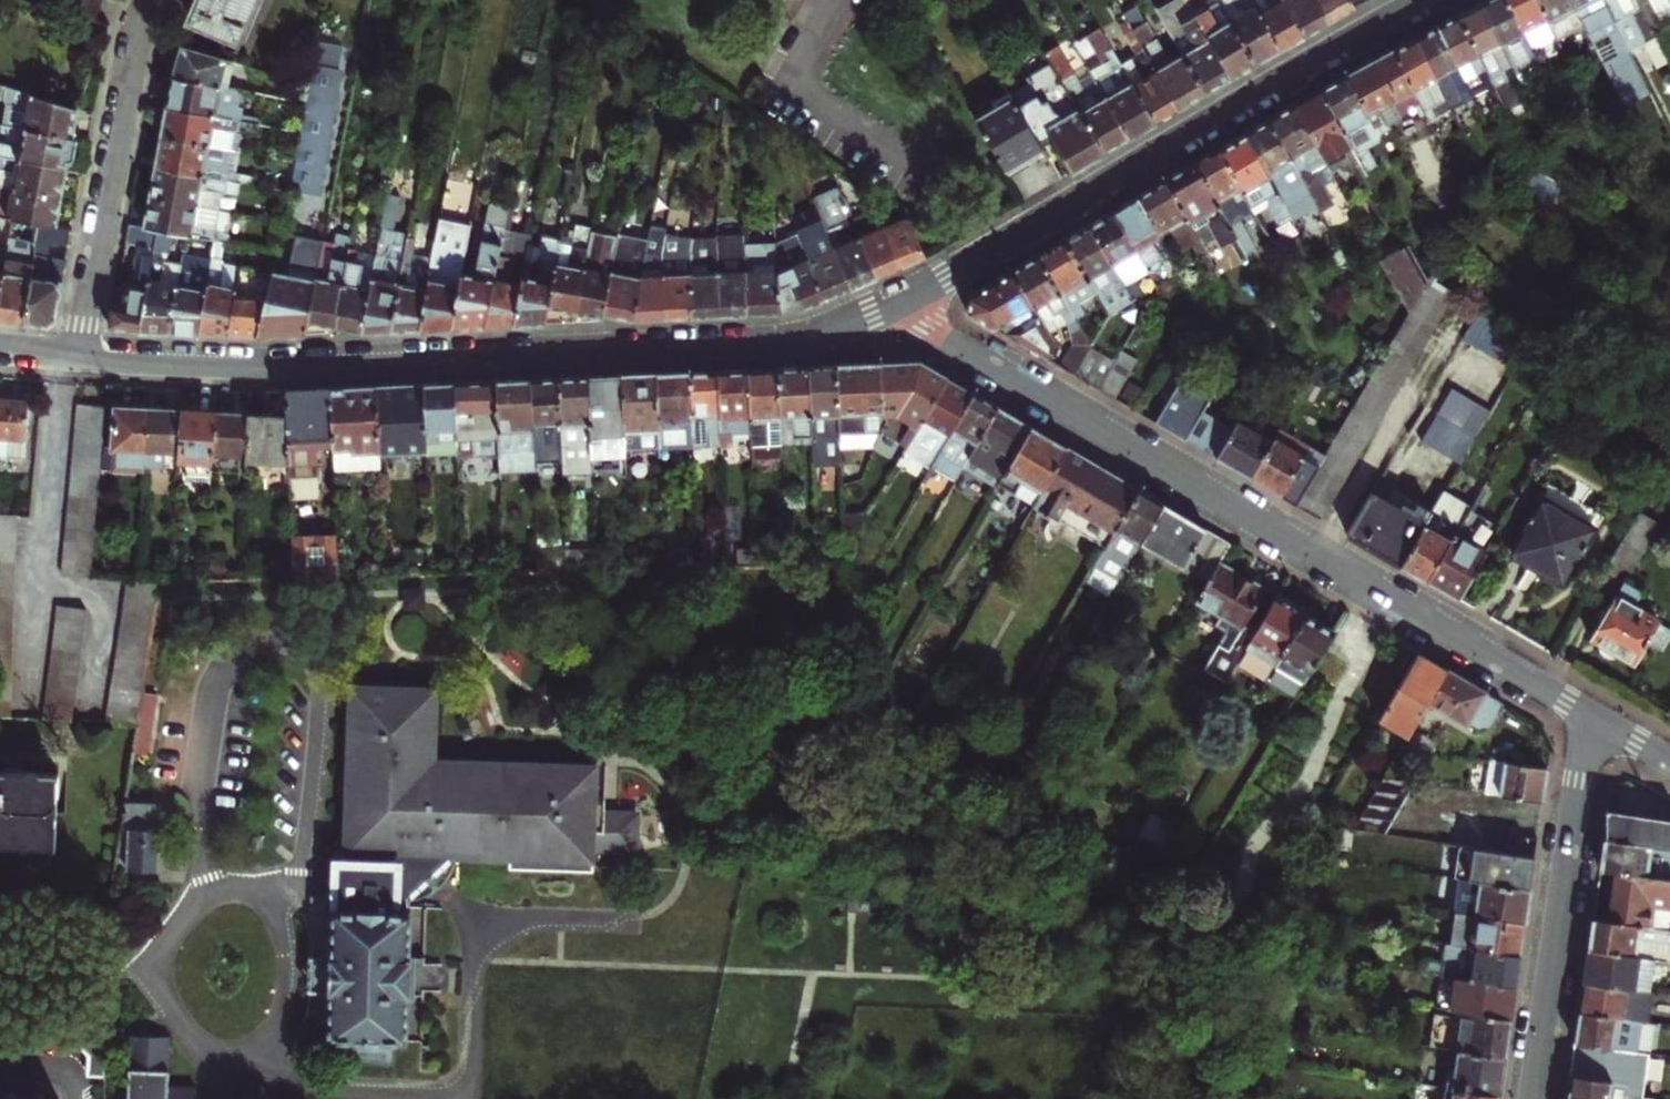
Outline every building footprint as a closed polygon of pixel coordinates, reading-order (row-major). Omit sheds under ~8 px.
[(188,19),(235,40),(244,18),(249,20),(255,5),(251,3),(252,0),(196,0),(188,19)] [(1220,5),(1219,4),(1202,14),(1198,9),(1203,6),(1199,0),(1186,0),(1195,16),(1231,78),(1243,71),(1256,64),(1220,5)] [(1220,5),(1256,64),(1269,56),(1279,51),(1248,0),(1229,0),(1220,5)] [(1279,51),(1292,43),(1303,36),(1282,2),(1274,7),(1270,0),(1248,0),(1279,51)] [(1318,0),(1282,0),(1282,2),(1303,36),(1316,29),(1330,21),(1318,0)] [(1351,0),(1318,0),(1330,21),(1344,13),(1355,7),(1351,0)] [(1481,4),(1511,65),(1519,61),(1526,76),(1533,89),(1547,81),(1538,63),(1507,0),(1490,0),(1481,4)] [(1554,33),(1537,0),(1507,0),(1538,63),(1552,56),(1544,39),(1554,33)] [(1554,33),(1570,67),(1578,63),(1563,37),(1575,31),(1565,13),(1575,8),(1571,0),(1537,0),(1554,33)] [(1628,50),(1603,0),(1571,0),(1575,8),(1583,4),(1588,14),(1596,10),(1600,19),(1604,17),(1607,22),(1603,24),(1618,55),(1628,50)] [(1667,62),(1636,0),(1603,0),(1628,50),(1643,43),(1656,68),(1667,62)] [(1511,65),(1481,4),(1472,9),(1459,16),(1489,77),(1502,71),(1507,82),(1509,81),(1515,95),(1513,100),(1521,116),(1533,110),(1518,80),(1511,65)] [(1575,8),(1579,18),(1588,14),(1583,4),(1575,8)] [(1205,93),(1183,55),(1167,64),(1163,59),(1165,54),(1146,21),(1144,23),(1134,7),(1122,14),(1138,41),(1140,44),(1178,109),(1195,99),(1205,93)] [(1565,13),(1575,31),(1584,27),(1579,18),(1575,8),(1565,13)] [(1596,10),(1588,14),(1593,23),(1600,19),(1596,10)] [(1138,41),(1122,14),(1112,20),(1127,47),(1138,41)] [(1231,78),(1195,16),(1188,20),(1184,15),(1178,19),(1190,40),(1196,41),(1198,45),(1183,55),(1205,93),(1221,84),(1231,78)] [(1449,20),(1438,25),(1468,87),(1472,94),(1493,84),(1489,77),(1459,16),(1449,20)] [(95,22),(78,17),(75,25),(92,30),(95,22)] [(1426,32),(1413,39),(1424,59),(1428,57),(1438,77),(1436,78),(1451,109),(1456,107),(1464,123),(1473,119),(1467,106),(1460,91),(1468,87),(1438,25),(1426,32)] [(1119,63),(1115,55),(1098,27),(1088,33),(1100,53),(1105,51),(1110,58),(1105,61),(1109,71),(1093,80),(1096,84),(1128,138),(1142,130),(1154,123),(1119,63)] [(1424,59),(1413,39),(1403,45),(1392,51),(1416,98),(1427,122),(1439,116),(1448,133),(1460,127),(1451,109),(1436,78),(1438,77),(1428,57),(1424,59)] [(1135,47),(1140,44),(1138,41),(1127,47),(1115,55),(1119,63),(1138,52),(1135,47)] [(306,103),(331,107),(338,71),(335,71),(339,48),(318,44),(310,85),(306,103)] [(1178,109),(1140,44),(1135,47),(1138,52),(1119,63),(1154,123),(1170,114),(1178,109)] [(1128,138),(1096,84),(1083,91),(1072,73),(1057,45),(1045,52),(1053,65),(1104,152),(1116,145),(1128,138)] [(171,78),(217,87),(225,60),(180,47),(175,63),(171,78)] [(1105,51),(1100,53),(1105,61),(1110,58),(1105,51)] [(1416,98),(1392,51),(1365,66),(1346,77),(1366,112),(1375,107),(1384,123),(1396,116),(1394,111),(1416,98)] [(1519,61),(1511,65),(1518,80),(1526,76),(1519,61)] [(1090,160),(1104,152),(1053,65),(1027,80),(1033,88),(1012,100),(1040,147),(1051,141),(1069,172),(1090,160)] [(1093,80),(1085,66),(1072,73),(1083,91),(1096,84),(1093,80)] [(1502,71),(1489,77),(1493,84),(1493,85),(1497,83),(1501,93),(1500,98),(1503,104),(1513,100),(1515,95),(1509,81),(1507,82),(1502,71)] [(1320,91),(1351,147),(1367,175),(1377,169),(1367,148),(1378,142),(1378,134),(1388,129),(1384,123),(1375,107),(1366,112),(1346,77),(1333,84),(1320,91)] [(168,94),(165,108),(258,125),(260,117),(239,114),(240,109),(235,108),(238,90),(217,87),(171,78),(168,94)] [(294,100),(306,103),(310,85),(297,81),(294,100)] [(1493,85),(1500,98),(1501,93),(1497,83),(1493,85)] [(2,125),(70,138),(73,123),(75,109),(0,86),(0,99),(3,100),(5,104),(2,125)] [(1472,94),(1468,87),(1460,91),(1467,106),(1476,102),(1472,94)] [(1306,99),(1294,106),(1325,162),(1351,147),(1320,91),(1306,99)] [(1012,100),(1008,93),(991,103),(994,108),(975,120),(1006,172),(1021,163),(1042,150),(1040,147),(1012,100)] [(294,163),(323,168),(333,108),(331,107),(306,103),(300,132),(294,163)] [(1325,162),(1294,106),(1283,112),(1269,121),(1317,206),(1320,212),(1334,204),(1326,189),(1336,183),(1325,162)] [(258,125),(165,108),(162,125),(160,138),(228,150),(231,133),(235,131),(236,129),(242,130),(257,133),(258,125)] [(1317,206),(1269,121),(1257,128),(1245,135),(1293,221),(1317,206)] [(65,167),(66,161),(72,159),(73,149),(75,142),(70,138),(2,125),(0,125),(0,155),(65,167)] [(238,152),(242,130),(236,129),(235,131),(231,133),(228,150),(238,152)] [(1218,150),(1250,208),(1266,199),(1266,205),(1276,224),(1281,232),(1294,224),(1293,221),(1245,135),(1232,142),(1218,150)] [(224,168),(228,150),(160,138),(157,153),(155,168),(232,182),(238,183),(252,186),(253,178),(235,175),(228,173),(228,172),(224,168)] [(228,173),(235,175),(238,152),(228,150),(224,168),(228,172),(228,173)] [(1207,157),(1194,164),(1228,225),(1252,211),(1250,208),(1218,150),(1207,157)] [(60,197),(62,184),(65,167),(0,155),(0,186),(60,197)] [(294,163),(284,211),(298,214),(313,217),(323,168),(294,163)] [(1228,225),(1194,164),(1179,173),(1165,181),(1188,222),(1203,214),(1222,246),(1230,242),(1237,252),(1235,256),(1239,263),(1247,259),(1234,235),(1228,225)] [(149,199),(217,210),(220,194),(230,195),(232,182),(155,168),(152,182),(149,199)] [(1136,198),(1156,234),(1168,227),(1178,245),(1189,240),(1211,279),(1219,275),(1188,222),(1165,181),(1150,190),(1136,198)] [(0,186),(0,216),(37,223),(54,226),(57,211),(60,197),(0,186)] [(862,284),(875,278),(843,201),(838,189),(813,201),(825,229),(850,289),(862,284)] [(374,332),(386,331),(400,266),(389,264),(395,233),(388,232),(395,197),(386,196),(374,255),(358,332),(374,332)] [(901,267),(882,223),(876,208),(857,215),(850,198),(843,201),(875,278),(886,273),(901,267)] [(1124,205),(1112,212),(1142,264),(1146,270),(1155,270),(1160,261),(1158,257),(1148,239),(1156,234),(1136,198),(1124,205)] [(170,233),(205,239),(213,240),(221,242),(223,242),(228,213),(217,210),(149,199),(146,215),(144,228),(156,230),(170,233)] [(1252,211),(1253,213),(1260,208),(1271,227),(1276,224),(1266,205),(1266,199),(1250,208),(1252,211)] [(417,330),(432,250),(412,246),(420,203),(413,201),(405,235),(400,266),(386,331),(403,331),(417,330)] [(580,226),(590,229),(594,207),(584,205),(580,226)] [(506,208),(504,220),(482,327),(495,327),(510,326),(519,285),(508,282),(511,266),(502,264),(503,256),(508,257),(518,210),(506,208)] [(434,329),(448,329),(461,267),(471,213),(460,211),(452,248),(434,244),(432,250),(417,330),(434,329)] [(330,259),(318,256),(305,321),(321,324),(331,327),(354,214),(346,212),(342,236),(335,234),(332,249),(330,259)] [(1100,219),(1088,226),(1132,301),(1141,295),(1132,280),(1127,283),(1126,281),(1123,276),(1142,264),(1112,212),(1100,219)] [(358,332),(374,255),(354,251),(360,215),(354,214),(331,327),(345,330),(358,332)] [(613,317),(631,320),(646,243),(627,238),(631,216),(621,214),(617,234),(601,314),(613,317)] [(736,316),(746,315),(743,246),(743,238),(726,239),(725,214),(717,215),(716,231),(715,253),(718,317),(736,316)] [(482,327),(504,220),(486,216),(475,269),(461,267),(448,329),(464,328),(482,327)] [(924,257),(907,218),(891,225),(889,220),(882,223),(901,267),(910,263),(924,257)] [(33,263),(31,277),(23,324),(37,325),(46,326),(53,319),(70,229),(54,226),(37,223),(33,246),(33,263)] [(138,332),(156,230),(144,228),(128,225),(124,244),(137,246),(130,285),(128,285),(127,286),(117,285),(108,330),(126,331),(138,332)] [(571,246),(558,243),(546,308),(560,310),(573,313),(590,229),(580,226),(575,225),(572,242),(571,246)] [(659,255),(663,236),(665,229),(650,226),(646,243),(631,320),(649,320),(662,319),(659,255)] [(1064,240),(1107,315),(1132,301),(1088,226),(1076,233),(1064,240)] [(590,229),(573,313),(590,316),(600,319),(601,314),(617,234),(590,229)] [(798,240),(824,300),(835,295),(850,289),(825,229),(798,240)] [(1244,229),(1234,235),(1247,259),(1253,269),(1263,263),(1244,229)] [(153,332),(166,333),(179,264),(161,261),(160,257),(157,256),(158,251),(166,252),(170,233),(156,230),(138,332),(153,332)] [(687,254),(690,318),(704,317),(718,317),(715,253),(716,231),(706,231),(705,239),(689,240),(687,254)] [(405,235),(395,233),(389,264),(400,266),(405,235)] [(1167,251),(1156,234),(1148,239),(1158,257),(1167,251)] [(775,251),(777,278),(787,276),(802,309),(813,304),(824,300),(798,240),(797,235),(786,240),(788,245),(775,251)] [(519,285),(510,326),(526,325),(542,325),(546,308),(558,243),(559,239),(542,236),(533,279),(521,276),(519,285)] [(670,238),(663,236),(659,255),(662,319),(676,319),(690,318),(687,254),(669,255),(670,238)] [(294,237),(284,277),(270,336),(285,335),(303,335),(305,321),(318,256),(320,247),(321,242),(294,237)] [(213,240),(205,239),(202,258),(180,254),(179,264),(194,267),(198,264),(201,265),(201,259),(209,261),(213,240)] [(213,240),(209,261),(196,334),(211,335),(226,336),(238,266),(221,263),(218,259),(221,242),(213,240)] [(786,240),(774,245),(775,251),(788,245),(786,240)] [(1051,248),(1037,256),(1067,308),(1086,296),(1102,324),(1107,315),(1064,240),(1051,248)] [(0,288),(0,322),(9,323),(23,324),(31,277),(33,263),(33,246),(8,241),(6,255),(0,288)] [(241,336),(254,337),(270,275),(246,273),(247,262),(272,266),(276,252),(242,245),(238,266),(226,336),(241,336)] [(743,246),(746,315),(765,315),(777,314),(777,278),(775,251),(774,245),(743,246)] [(1406,246),(1380,261),(1408,310),(1416,296),(1423,283),(1425,281),(1406,246)] [(320,247),(318,256),(330,259),(332,249),(320,247)] [(512,258),(508,257),(503,256),(502,264),(511,266),(512,258)] [(1056,348),(1048,361),(1072,375),(1088,347),(1089,346),(1067,308),(1037,256),(1025,263),(1011,271),(1056,348)] [(196,334),(209,261),(201,259),(201,265),(198,264),(194,267),(179,264),(166,333),(181,334),(196,334)] [(1126,281),(1146,270),(1142,264),(1123,276),(1126,281)] [(967,314),(1048,361),(1056,348),(1011,271),(990,283),(967,296),(967,302),(967,314)] [(270,336),(284,277),(276,276),(270,275),(254,337),(261,337),(264,336),(270,336)] [(787,276),(777,278),(777,314),(792,311),(802,309),(787,276)] [(1336,495),(1343,481),(1351,468),(1359,455),(1367,442),(1374,430),(1382,416),(1389,404),(1396,391),(1404,377),(1412,365),(1419,352),(1427,339),(1435,325),(1443,312),(1450,299),(1423,283),(1416,296),(1408,310),(1400,323),(1393,336),(1391,339),(1385,349),(1377,362),(1375,367),(1370,375),(1362,388),(1356,398),(1355,401),(1347,415),(1340,426),(1332,439),(1325,453),(1320,461),(1317,466),(1311,475),(1309,479),(1302,493),(1294,505),(1321,520),(1328,508),(1336,495)] [(1461,338),(1514,370),(1530,343),(1477,311),(1461,338)] [(1098,390),(1115,362),(1088,347),(1072,375),(1098,390)] [(1098,390),(1113,399),(1136,360),(1120,351),(1115,362),(1098,390)] [(903,363),(882,364),(884,416),(886,421),(880,430),(891,437),(887,443),(903,452),(905,449),(946,378),(920,362),(903,363)] [(836,366),(838,414),(839,444),(875,442),(876,437),(877,433),(880,430),(886,421),(884,416),(882,364),(858,365),(836,366)] [(808,367),(811,444),(812,464),(840,463),(839,444),(838,414),(836,366),(823,366),(808,367)] [(794,367),(777,368),(781,445),(811,444),(808,367),(794,367)] [(781,445),(777,368),(762,369),(747,370),(749,416),(750,430),(750,440),(751,456),(782,455),(781,445)] [(733,370),(716,371),(719,432),(720,447),(733,446),(733,441),(733,431),(750,430),(749,416),(747,370),(733,370)] [(1161,427),(1169,432),(1196,386),(1170,370),(1157,392),(1169,399),(1154,423),(1161,427)] [(719,432),(716,371),(701,372),(688,373),(692,448),(720,447),(719,432)] [(655,374),(659,447),(659,449),(692,448),(688,373),(672,373),(655,374)] [(640,375),(621,376),(625,455),(631,455),(630,448),(659,447),(655,374),(640,375)] [(588,377),(591,451),(591,457),(625,455),(621,376),(605,377),(588,377)] [(591,457),(591,451),(588,377),(572,378),(558,379),(561,441),(561,455),(562,475),(592,474),(591,457)] [(946,378),(905,449),(931,464),(973,393),(959,385),(946,378)] [(530,380),(533,448),(540,448),(540,441),(561,441),(558,379),(544,380),(530,380)] [(514,381),(496,382),(500,452),(500,466),(501,480),(512,480),(512,468),(507,463),(507,454),(516,454),(516,451),(533,450),(533,448),(530,380),(514,381)] [(1144,391),(1128,381),(1119,396),(1136,406),(1144,391)] [(500,452),(496,382),(474,383),(453,384),(456,438),(477,438),(478,454),(500,452)] [(426,451),(456,450),(456,438),(453,384),(437,385),(423,386),(426,451)] [(1317,391),(1305,384),(1297,398),(1309,404),(1317,391)] [(426,451),(423,386),(400,387),(376,388),(379,453),(426,451)] [(1211,394),(1196,386),(1169,432),(1184,440),(1201,411),(1211,394)] [(340,389),(330,390),(332,444),(333,448),(349,448),(350,453),(358,453),(358,447),(374,447),(374,453),(379,453),(376,388),(362,388),(352,389),(340,389)] [(1459,466),(1490,411),(1451,388),(1420,441),(1459,466)] [(289,469),(291,500),(318,499),(316,445),(332,444),(330,390),(313,390),(302,390),(286,391),(287,416),(289,469)] [(973,393),(931,464),(930,466),(954,480),(961,467),(997,407),(984,399),(973,393)] [(0,400),(0,455),(22,456),(27,402),(10,401),(0,400)] [(101,446),(105,404),(88,403),(76,402),(61,572),(90,575),(99,467),(101,446)] [(146,450),(148,409),(131,408),(114,407),(111,447),(101,446),(99,467),(145,470),(146,450)] [(1014,417),(997,407),(961,467),(995,487),(998,483),(1030,427),(1014,417)] [(148,409),(146,450),(179,452),(181,411),(164,410),(148,409)] [(212,461),(213,453),(215,412),(197,411),(181,411),(179,452),(179,460),(212,461)] [(1198,448),(1215,419),(1201,411),(1184,440),(1198,448)] [(245,455),(248,414),(231,413),(215,412),(213,453),(245,455)] [(289,469),(287,416),(265,415),(248,414),(245,455),(245,461),(265,462),(265,469),(289,469)] [(1232,429),(1215,419),(1198,448),(1215,459),(1232,429)] [(1271,444),(1235,423),(1232,429),(1215,459),(1232,468),(1250,479),(1271,444)] [(1034,504),(1067,448),(1049,437),(1030,427),(998,483),(1034,504)] [(733,431),(733,441),(750,440),(750,430),(733,431)] [(877,433),(876,437),(887,443),(891,437),(880,430),(877,433)] [(1317,466),(1320,461),(1305,453),(1308,448),(1278,431),(1271,444),(1250,479),(1269,490),(1294,505),(1302,493),(1309,479),(1311,475),(1317,466)] [(533,450),(534,456),(561,455),(561,441),(540,441),(540,448),(533,448),(533,450)] [(349,448),(333,448),(334,467),(379,465),(379,453),(374,453),(374,447),(358,447),(358,453),(350,453),(349,448)] [(630,448),(631,455),(659,454),(659,449),(659,447),(630,448)] [(1069,526),(1103,468),(1088,460),(1067,448),(1034,504),(1033,505),(1069,526)] [(1103,468),(1069,526),(1105,547),(1139,489),(1103,468)] [(1602,517),(1548,486),(1509,554),(1534,569),(1562,586),(1602,517)] [(1139,489),(1105,547),(1096,562),(1120,576),(1128,562),(1140,542),(1162,503),(1149,496),(1139,489)] [(1373,551),(1399,566),(1431,512),(1392,490),(1385,502),(1371,494),(1347,535),(1373,551)] [(1442,493),(1439,498),(1455,507),(1465,514),(1468,509),(1442,493)] [(1411,573),(1426,582),(1465,514),(1455,507),(1439,498),(1431,512),(1399,566),(1411,573)] [(1218,562),(1230,543),(1194,522),(1162,503),(1140,542),(1207,581),(1218,562)] [(867,514),(843,515),(844,536),(854,536),(867,514)] [(1457,600),(1497,532),(1465,514),(1426,582),(1441,591),(1457,600)] [(11,518),(0,517),(0,716),(6,716),(11,518)] [(338,576),(337,534),(292,535),(294,577),(338,576)] [(557,557),(538,557),(539,571),(567,570),(566,551),(566,538),(557,538),(557,557)] [(1622,541),(1596,584),(1615,595),(1590,638),(1599,643),(1599,646),(1599,650),(1601,653),(1604,655),(1607,656),(1611,657),(1614,655),(1616,653),(1630,662),(1632,662),(1634,662),(1635,661),(1636,660),(1647,642),(1660,649),(1669,632),(1669,630),(1642,613),(1640,609),(1633,605),(1640,593),(1624,584),(1642,553),(1622,541)] [(595,550),(566,551),(567,570),(597,569),(596,553),(595,550)] [(629,552),(596,553),(597,569),(630,569),(629,552)] [(1096,562),(1088,576),(1112,590),(1120,576),(1096,562)] [(1195,601),(1219,615),(1242,629),(1246,623),(1256,629),(1275,596),(1251,582),(1218,562),(1207,581),(1195,601)] [(141,694),(158,580),(130,578),(107,720),(137,720),(141,694)] [(858,591),(841,589),(840,601),(851,602),(858,591)] [(1287,603),(1275,596),(1256,629),(1248,644),(1245,648),(1274,665),(1304,613),(1287,603)] [(851,602),(840,601),(839,614),(855,614),(855,602),(851,602)] [(56,602),(53,718),(82,719),(85,603),(56,602)] [(1324,647),(1333,631),(1318,621),(1304,613),(1280,656),(1274,665),(1303,683),(1324,647)] [(1242,629),(1219,615),(1214,624),(1225,630),(1248,644),(1256,629),(1246,623),(1242,629)] [(1203,668),(1226,682),(1245,648),(1248,644),(1225,630),(1203,668)] [(1408,738),(1412,730),(1428,702),(1447,670),(1430,660),(1419,653),(1381,717),(1379,721),(1408,738)] [(1489,730),(1504,703),(1475,686),(1447,670),(1428,702),(1466,724),(1479,733),(1489,730)] [(610,811),(592,810),(593,768),(593,764),(489,760),(489,770),(431,768),(432,758),(434,688),(400,687),(347,685),(341,863),(335,863),(335,875),(325,875),(325,895),(334,896),(334,908),(330,907),(327,991),(326,1039),(351,1039),(394,1041),(405,1041),(406,995),(408,957),(410,910),(410,900),(410,894),(430,875),(449,857),(455,857),(462,857),(510,859),(510,868),(593,871),(593,866),(594,849),(634,851),(636,812),(615,811),(610,811)] [(145,755),(154,695),(141,694),(137,720),(132,753),(145,755)] [(1408,738),(1402,747),(1432,752),(1436,744),(1412,730),(1408,738)] [(489,760),(432,758),(431,768),(489,770),(489,760)] [(1490,760),(1485,792),(1542,801),(1545,786),(1547,768),(1490,760)] [(19,845),(19,838),(54,839),(55,771),(17,770),(1,769),(0,769),(0,844),(19,845)] [(1386,833),(1416,782),(1384,777),(1355,828),(1386,833)] [(159,806),(124,804),(115,865),(125,866),(126,869),(156,870),(159,806)] [(1478,814),(1450,810),(1446,842),(1460,844),(1473,846),(1478,814)] [(1669,848),(1669,823),(1609,813),(1607,826),(1605,838),(1669,848)] [(1479,819),(1475,846),(1505,851),(1509,823),(1479,819)] [(1537,840),(1540,822),(1515,819),(1513,836),(1510,835),(1508,851),(1535,855),(1537,840)] [(1617,871),(1669,879),(1669,848),(1605,838),(1603,852),(1601,869),(1617,871)] [(1460,878),(1530,889),(1532,873),(1535,855),(1508,851),(1505,851),(1475,846),(1473,846),(1460,844),(1455,877),(1460,878)] [(410,894),(410,900),(414,899),(428,896),(439,887),(447,879),(453,868),(455,857),(449,857),(430,875),(410,894)] [(1610,920),(1668,929),(1669,918),(1669,879),(1617,871),(1613,896),(1610,920)] [(1455,911),(1525,921),(1527,906),(1530,889),(1460,878),(1455,911)] [(1455,911),(1454,911),(1452,928),(1450,945),(1457,946),(1465,948),(1520,956),(1522,940),(1525,921),(1455,911)] [(1610,920),(1594,918),(1591,934),(1589,949),(1657,959),(1669,961),(1669,929),(1668,929),(1610,920)] [(1517,971),(1520,956),(1465,948),(1457,946),(1450,945),(1444,944),(1441,963),(1423,961),(1421,972),(1441,975),(1454,977),(1515,986),(1517,971)] [(1657,959),(1589,949),(1587,965),(1584,982),(1644,991),(1652,992),(1657,959)] [(424,957),(408,957),(406,995),(423,995),(423,985),(424,972),(424,957)] [(1499,1001),(1512,1003),(1514,995),(1515,986),(1454,977),(1441,975),(1436,1006),(1457,1009),(1461,1010),(1497,1016),(1499,1001)] [(1644,991),(1584,982),(1582,996),(1580,1011),(1636,1019),(1640,1020),(1644,991)] [(1499,1001),(1497,1016),(1510,1018),(1512,1003),(1499,1001)] [(1450,1048),(1458,1049),(1504,1056),(1507,1040),(1510,1018),(1497,1016),(1461,1010),(1457,1031),(1453,1030),(1450,1048)] [(1631,1050),(1636,1019),(1580,1011),(1578,1026),(1575,1042),(1631,1050)] [(105,1033),(65,1032),(64,1048),(84,1048),(90,1055),(89,1074),(104,1075),(105,1033)] [(194,1088),(166,1087),(167,1037),(141,1037),(141,1040),(128,1040),(126,1098),(193,1098),(194,1088)] [(1571,1071),(1637,1084),(1642,1052),(1631,1050),(1575,1042),(1571,1071)] [(1448,1071),(1446,1086),(1498,1094),(1501,1075),(1504,1056),(1458,1049),(1455,1071),(1448,1071)] [(1571,1071),(1568,1090),(1567,1098),(1642,1098),(1635,1098),(1637,1084),(1571,1071)] [(1498,1094),(1446,1086),(1444,1098),(1498,1098),(1498,1094)] [(60,1095),(43,1096),(43,1088),(4,1088),(3,1089),(2,1089),(2,1090),(1,1091),(1,1092),(0,1092),(0,1098),(60,1098),(60,1095)]
